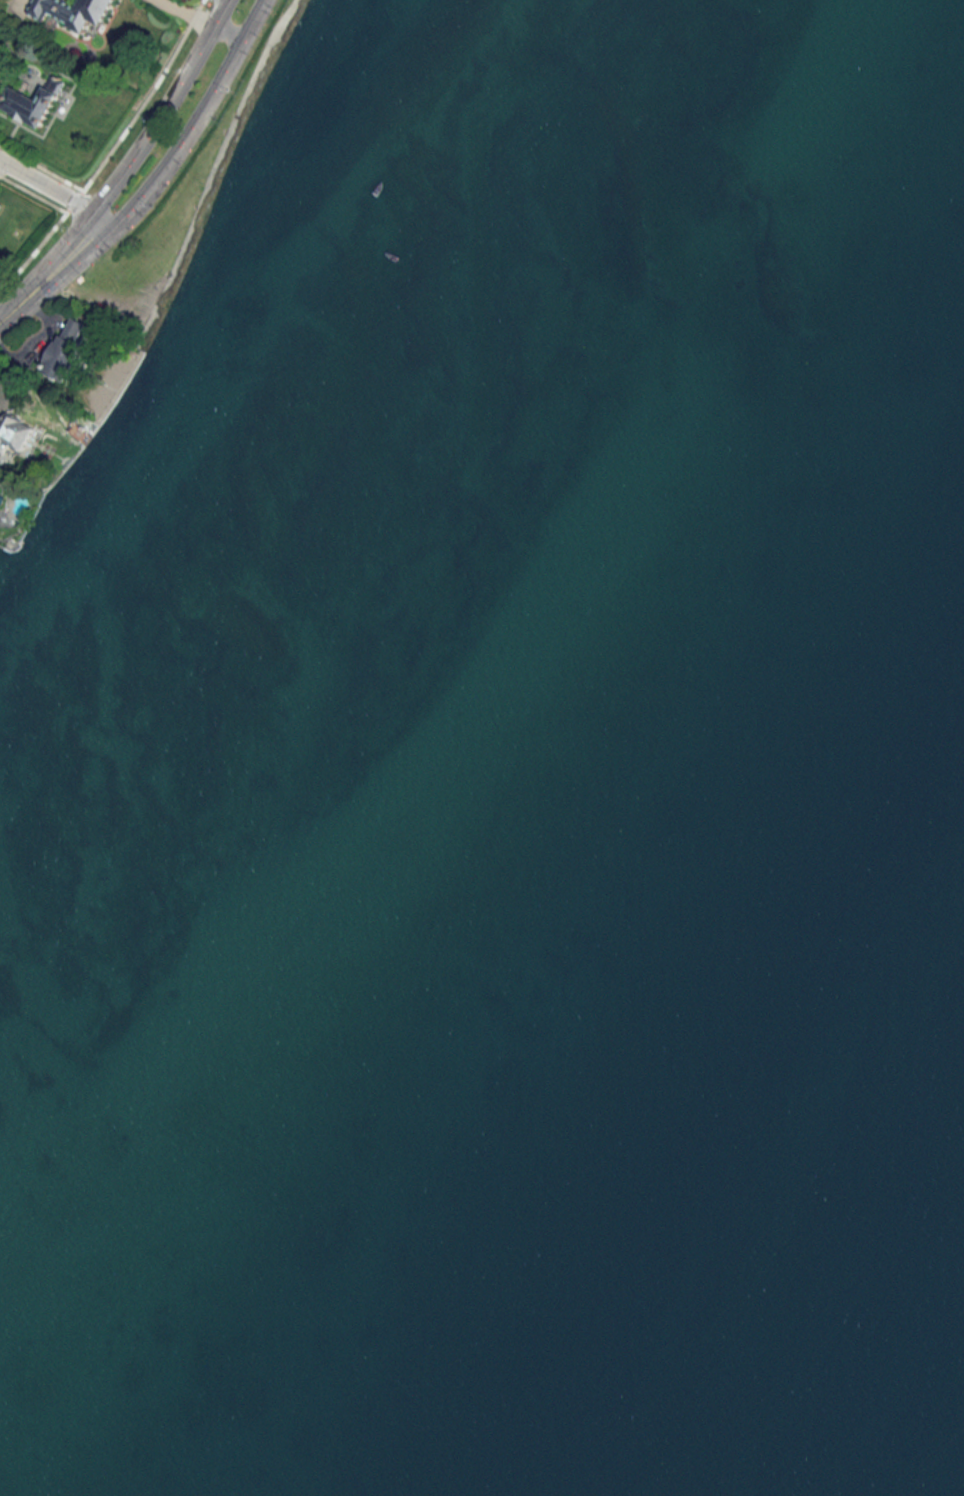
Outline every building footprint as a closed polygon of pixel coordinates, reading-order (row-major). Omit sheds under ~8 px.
[(78,6),(65,0),(34,0),(28,13),(44,20),(46,15),(85,33),(91,20),(103,26),(114,0),(81,0),(78,6)] [(49,75),(39,98),(0,81),(0,108),(44,127),(64,82),(49,75)] [(62,382),(93,328),(72,315),(40,369),(62,382)] [(4,461),(10,447),(22,453),(35,426),(7,412),(1,424),(0,424),(0,460),(4,461)]
